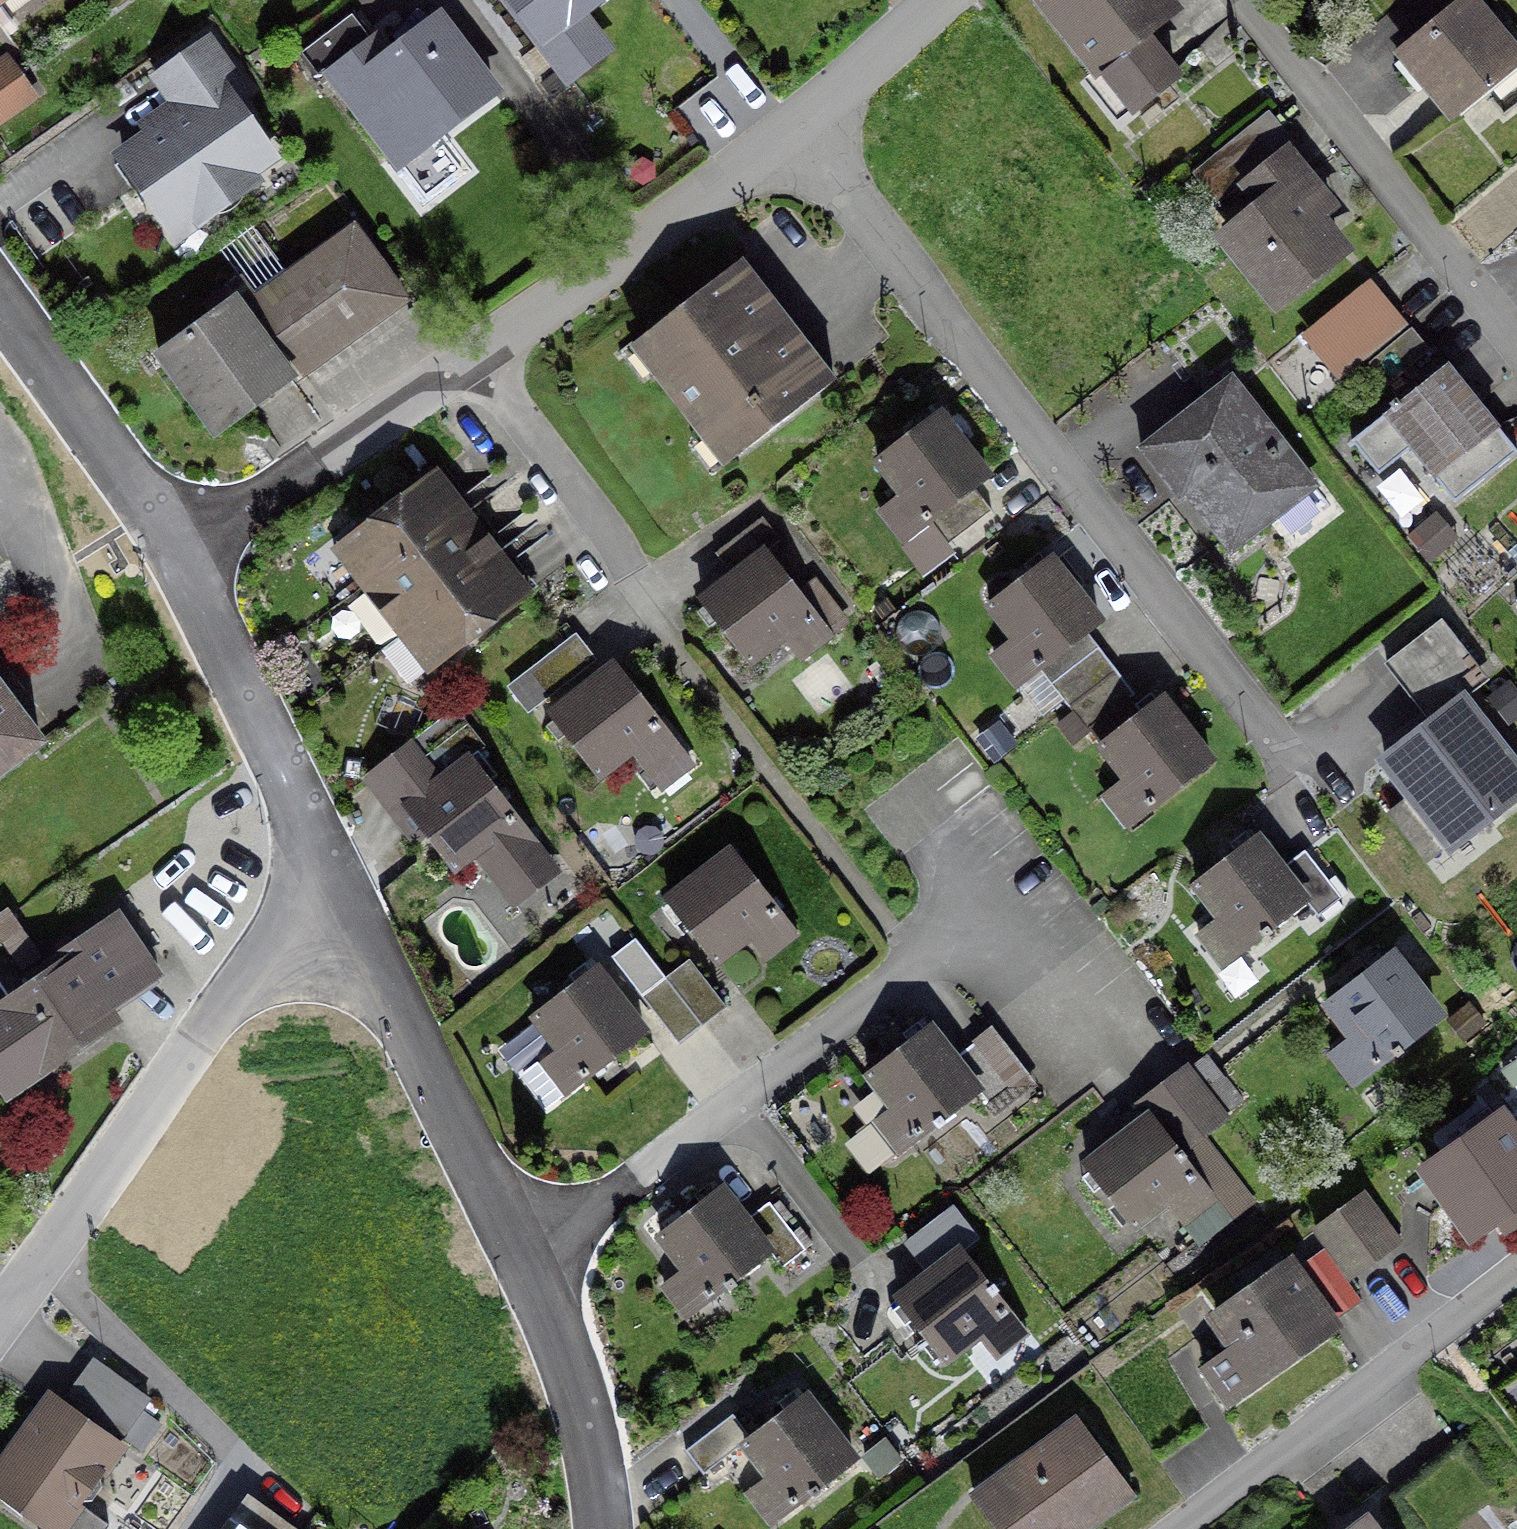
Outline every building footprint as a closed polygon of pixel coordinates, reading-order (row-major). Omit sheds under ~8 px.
[(595,0),(505,0),(539,44),(595,0)] [(1040,1),(1128,111),(1171,76),(1138,35),(1165,14),(1155,0),(1041,0),(1040,1)] [(1472,14),(1464,4),(1401,55),(1449,114),(1512,63),(1507,57),(1516,49),(1499,27),(1503,24),(1485,2),(1472,14)] [(394,166),(488,95),(433,23),(385,60),(372,44),(371,45),(349,16),(295,57),(318,87),(328,79),(394,166)] [(204,47),(155,81),(180,118),(119,161),(171,235),(245,183),(239,175),(264,158),(219,94),(231,85),(204,47)] [(0,65),(0,118),(28,98),(3,63),(0,65)] [(1274,303),(1335,253),(1309,222),(1326,209),(1280,153),(1238,187),(1258,211),(1223,240),(1274,303)] [(264,326),(298,373),(397,301),(348,234),(295,273),(310,293),(264,326)] [(728,463),(830,383),(737,264),(635,343),(728,463)] [(1337,380),(1399,329),(1367,290),(1305,341),(1337,380)] [(204,426),(280,371),(230,301),(153,356),(204,426)] [(1380,391),(1426,353),(1407,330),(1361,368),(1380,391)] [(1456,497),(1510,455),(1443,370),(1382,418),(1383,420),(1352,445),(1375,473),(1413,442),(1456,497)] [(1264,431),(1227,383),(1139,452),(1176,498),(1181,494),(1227,551),(1303,492),(1259,436),(1264,431)] [(969,489),(983,479),(935,417),(874,464),(897,495),(876,511),(902,545),(924,529),(940,550),(987,513),(969,489)] [(356,588),(360,594),(454,522),(470,510),(459,494),(443,506),(423,481),(339,546),(365,580),(356,588)] [(776,543),(758,519),(711,556),(729,580),(698,603),(745,664),(808,616),(761,555),(776,543)] [(474,546),(454,522),(360,594),(364,599),(374,592),(400,625),(390,632),(391,634),(485,562),(501,549),(489,534),(474,546)] [(501,549),(485,562),(391,634),(396,640),(406,632),(431,667),(516,602),(497,576),(513,564),(501,549)] [(1076,638),(1095,624),(1047,561),(986,609),(1010,639),(989,655),(1012,685),(1032,669),(1034,671),(1076,638)] [(1088,654),(1076,638),(1034,671),(1065,710),(1112,673),(1094,650),(1088,654)] [(592,663),(574,639),(506,691),(524,713),(543,698),(545,699),(592,663)] [(684,765),(609,668),(547,717),(551,721),(542,729),(553,743),(562,736),(594,778),(625,754),(653,789),(684,765)] [(1131,697),(1112,673),(1065,710),(1069,716),(1054,727),(1068,746),(1085,733),(1097,749),(1138,717),(1126,701),(1131,697)] [(36,746),(0,698),(0,770),(31,747),(33,749),(36,746)] [(1158,701),(1138,717),(1097,749),(1145,810),(1206,764),(1158,701)] [(1395,767),(1464,852),(1516,810),(1516,773),(1467,710),(1395,767)] [(451,711),(404,748),(433,786),(403,810),(450,870),(471,854),(495,886),(537,854),(465,762),(481,750),(451,711)] [(1337,900),(1300,853),(1277,871),(1253,840),(1192,887),(1216,918),(1194,935),(1218,965),(1259,935),(1262,940),(1268,935),(1265,931),(1301,903),(1313,918),(1337,900)] [(726,854),(664,902),(711,963),(774,915),(726,854)] [(104,1022),(93,1006),(146,970),(112,920),(25,980),(32,990),(0,1012),(0,1085),(7,1095),(45,1069),(41,1065),(104,1022)] [(8,954),(17,967),(55,941),(46,928),(8,954)] [(1396,1050),(1432,1022),(1384,959),(1379,963),(1372,954),(1358,966),(1364,974),(1323,1006),(1371,1069),(1390,1054),(1393,1059),(1399,1054),(1396,1050)] [(722,1010),(685,962),(662,980),(698,1028),(722,1010)] [(543,1108),(639,1034),(592,972),(587,975),(580,966),(565,978),(572,987),(530,1018),(555,1050),(519,1077),(543,1108)] [(674,1046),(698,1028),(662,980),(638,999),(674,1046)] [(987,1108),(1026,1078),(989,1030),(950,1061),(926,1029),(920,1034),(913,1025),(899,1036),(906,1045),(864,1077),(876,1092),(860,1104),(859,1112),(868,1124),(861,1130),(860,1138),(877,1159),(885,1160),(931,1125),(934,1130),(940,1125),(937,1121),(974,1092),(987,1108)] [(1220,1119),(1184,1071),(1160,1089),(1197,1137),(1220,1119)] [(1196,1137),(1197,1137),(1160,1089),(1136,1107),(1145,1119),(1083,1167),(1130,1228),(1192,1180),(1208,1201),(1212,1197),(1228,1218),(1247,1203),(1196,1137)] [(1425,1172),(1469,1234),(1504,1209),(1513,1221),(1516,1218),(1516,1152),(1495,1122),(1425,1172)] [(801,1252),(765,1204),(741,1222),(717,1191),(656,1238),(704,1301),(722,1286),(725,1291),(732,1286),(728,1282),(764,1253),(778,1270),(801,1252)] [(1370,1263),(1335,1214),(1310,1232),(1346,1280),(1370,1263)] [(954,1217),(906,1254),(925,1277),(894,1301),(898,1306),(889,1312),(901,1327),(909,1321),(941,1362),(1003,1314),(989,1295),(994,1292),(989,1286),(984,1289),(956,1253),(972,1240),(954,1217)] [(1356,1303),(1342,1283),(1320,1252),(1297,1267),(1334,1319),(1356,1303)] [(1221,1401),(1326,1326),(1286,1269),(1281,1273),(1274,1264),(1255,1278),(1261,1287),(1213,1322),(1231,1347),(1199,1370),(1221,1401)] [(124,1446),(45,1396),(0,1466),(0,1498),(49,1528),(72,1528),(124,1446)] [(681,1453),(699,1477),(740,1445),(788,1507),(806,1493),(810,1498),(816,1493),(812,1489),(849,1460),(801,1398),(747,1440),(728,1417),(681,1453)] [(970,1500),(991,1528),(1059,1528),(1119,1485),(1074,1424),(970,1500)] [(1363,1519),(1350,1528),(1371,1528),(1363,1519)]
